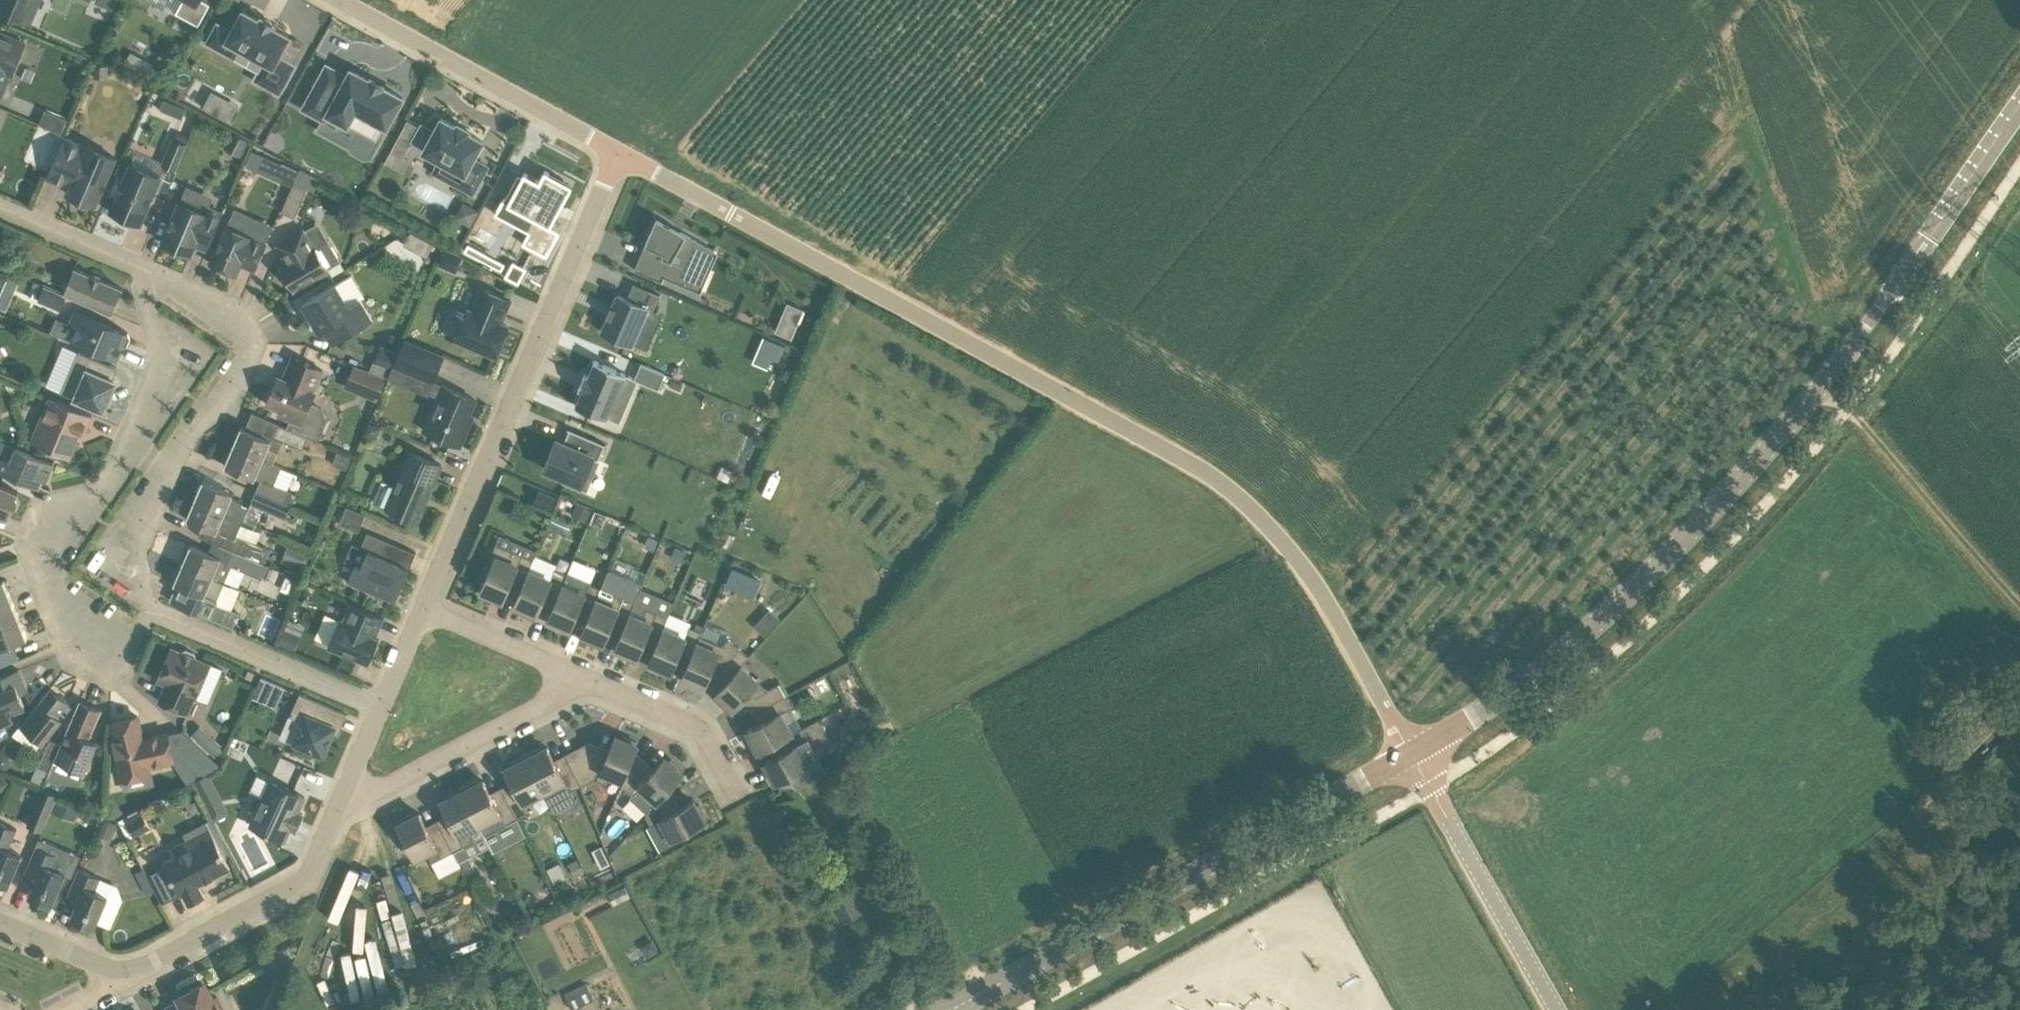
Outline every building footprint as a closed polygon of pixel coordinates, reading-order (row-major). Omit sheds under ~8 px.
[(30,24),(40,0),(0,0),(0,11),(30,24)] [(94,2),(113,10),(117,0),(95,0),(94,2)] [(177,13),(199,25),(211,3),(204,0),(185,0),(177,13)] [(290,36),(243,10),(232,31),(218,23),(208,42),(268,75),(263,83),(280,93),(295,65),(279,56),(290,36)] [(1,31),(0,33),(0,96),(2,97),(12,74),(13,74),(26,42),(1,31)] [(145,75),(155,58),(136,48),(126,65),(145,75)] [(378,140),(402,96),(352,68),(348,75),(327,63),(304,106),(325,117),(328,112),(358,128),(349,144),(352,149),(364,155),(369,155),(378,140)] [(96,65),(95,77),(107,78),(108,65),(96,65)] [(176,104),(165,99),(161,109),(172,114),(176,104)] [(62,133),(68,118),(46,109),(39,124),(62,133)] [(473,193),(488,166),(474,158),(484,141),(441,118),(434,131),(426,126),(417,142),(426,147),(423,151),(448,164),(446,167),(463,177),(458,185),(473,193)] [(398,137),(412,144),(414,140),(421,126),(408,119),(398,137)] [(234,132),(227,145),(241,153),(248,140),(234,132)] [(88,144),(87,146),(65,136),(47,177),(77,190),(75,195),(97,205),(117,157),(88,144)] [(188,144),(175,138),(164,164),(177,169),(188,144)] [(132,163),(125,179),(118,175),(111,192),(118,196),(111,211),(141,224),(161,176),(132,163)] [(275,178),(292,185),(299,170),(282,163),(275,178)] [(540,180),(525,172),(508,203),(537,218),(524,243),(547,256),(560,232),(548,226),(549,225),(550,226),(573,184),(546,170),(540,180)] [(308,187),(295,182),(282,211),(295,217),(308,187)] [(191,254),(196,243),(208,248),(223,213),(209,207),(207,213),(181,202),(163,242),(191,254)] [(463,203),(456,217),(470,225),(477,211),(463,203)] [(236,208),(228,225),(211,262),(237,274),(241,263),(256,269),(267,243),(266,242),(274,225),(236,208)] [(715,250),(681,231),(658,221),(653,233),(651,232),(644,248),(647,249),(638,269),(636,268),(635,269),(662,281),(665,276),(701,292),(702,290),(698,289),(715,250)] [(304,231),(280,245),(290,262),(281,267),(284,272),(282,274),(288,286),(291,284),(294,289),(341,262),(318,223),(304,232),(304,231)] [(33,247),(38,241),(24,235),(18,249),(26,250),(33,247)] [(456,269),(462,256),(446,249),(440,262),(456,269)] [(506,276),(519,283),(527,268),(514,261),(506,276)] [(112,313),(123,287),(102,278),(100,275),(97,274),(93,274),(76,267),(65,293),(68,294),(112,313)] [(352,276),(338,285),(337,283),(303,302),(320,332),(323,330),(331,345),(373,320),(361,299),(365,297),(352,276)] [(611,305),(611,306),(613,307),(609,315),(607,314),(606,315),(609,316),(602,331),(632,344),(648,308),(654,310),(661,294),(634,283),(627,298),(618,294),(613,306),(611,305)] [(44,285),(38,300),(61,310),(68,294),(44,285)] [(499,322),(502,315),(504,316),(511,299),(482,287),(472,311),(467,308),(455,338),(468,343),(468,348),(477,352),(481,349),(496,355),(509,326),(499,322)] [(4,310),(7,311),(11,300),(0,296),(0,308),(4,310)] [(131,337),(129,331),(76,309),(70,324),(56,318),(51,331),(72,340),(117,359),(122,347),(128,345),(131,337)] [(798,322),(782,316),(776,331),(792,338),(798,322)] [(786,345),(765,336),(759,351),(780,360),(786,345)] [(444,355),(405,338),(394,364),(433,380),(444,355)] [(398,353),(381,346),(375,360),(392,368),(398,353)] [(79,350),(61,391),(105,410),(117,380),(114,379),(119,367),(79,350)] [(316,390),(315,390),(324,369),(293,356),(284,377),(279,375),(267,403),(281,409),(279,414),(294,420),(291,428),(308,435),(308,436),(318,440),(328,420),(323,408),(310,403),(316,390)] [(576,403),(575,405),(607,418),(608,417),(607,417),(625,374),(626,375),(626,373),(595,360),(594,361),(595,361),(589,376),(586,375),(586,374),(585,373),(578,388),(580,389),(580,388),(583,389),(577,404),(576,403)] [(665,373),(641,363),(635,379),(659,389),(665,373)] [(355,366),(349,380),(379,393),(386,379),(355,366)] [(476,399),(443,384),(430,413),(437,416),(431,432),(461,445),(470,423),(466,421),(476,399)] [(51,396),(32,440),(70,456),(79,437),(82,439),(93,414),(51,396)] [(370,422),(365,433),(372,436),(379,433),(382,427),(370,422)] [(290,429),(279,424),(273,435),(303,449),(308,436),(308,435),(291,428),(290,429)] [(233,446),(274,463),(279,452),(269,447),(272,439),(242,426),(233,446)] [(560,449),(553,446),(544,468),(565,477),(563,482),(582,490),(582,488),(581,488),(594,457),(598,459),(605,442),(568,426),(568,428),(569,428),(560,449)] [(11,459),(1,455),(0,457),(0,470),(39,487),(43,477),(48,479),(49,478),(48,478),(51,470),(52,471),(52,469),(55,462),(17,446),(11,459)] [(274,463),(233,446),(225,465),(256,478),(261,480),(256,490),(292,505),(297,494),(275,483),(282,466),(274,463)] [(442,464),(412,451),(388,508),(417,521),(442,464)] [(351,458),(337,452),(332,463),(346,470),(351,458)] [(723,467),(718,478),(727,482),(733,471),(723,467)] [(232,497),(234,492),(203,479),(195,499),(244,520),(249,508),(242,505),(243,502),(232,497)] [(8,518),(11,511),(16,508),(18,503),(17,497),(19,491),(0,483),(0,514),(8,518)] [(534,502),(551,509),(556,496),(539,489),(534,502)] [(292,505),(256,490),(251,503),(286,518),(292,505)] [(187,518),(225,534),(221,545),(263,563),(269,548),(237,534),(244,520),(195,499),(187,518)] [(592,510),(577,504),(572,515),(587,521),(592,510)] [(366,513),(347,505),(340,521),(359,529),(366,513)] [(416,552),(368,531),(361,547),(353,543),(346,560),(355,565),(348,581),(395,601),(416,552)] [(209,552),(191,544),(183,563),(225,581),(232,566),(262,578),(268,565),(263,563),(221,545),(214,541),(209,552)] [(304,570),(305,566),(312,550),(311,549),(300,545),(290,541),(283,562),(304,570)] [(534,559),(513,550),(511,553),(499,548),(494,559),(491,558),(484,574),(487,576),(480,590),(483,591),(482,594),(496,600),(497,597),(503,600),(512,580),(523,585),(529,570),(534,559)] [(643,552),(638,563),(648,567),(652,556),(643,552)] [(591,579),(596,566),(574,557),(568,569),(591,579)] [(183,590),(178,603),(227,625),(230,617),(233,610),(216,603),(225,581),(183,563),(175,582),(180,585),(178,589),(183,590)] [(749,593),(755,577),(730,567),(723,583),(749,593)] [(555,568),(551,579),(529,570),(523,585),(514,605),(517,606),(515,609),(529,614),(530,612),(537,614),(545,594),(556,599),(567,573),(555,568)] [(590,613),(599,591),(601,588),(590,583),(591,581),(568,571),(567,573),(556,599),(548,619),(550,620),(549,623),(563,629),(564,626),(570,629),(579,609),(590,613)] [(5,579),(0,581),(0,604),(13,598),(5,579)] [(624,628),(630,613),(635,602),(613,593),(612,596),(599,591),(590,613),(581,633),(583,634),(582,638),(597,643),(598,640),(604,643),(613,623),(624,628)] [(0,604),(0,626),(20,618),(13,598),(0,604)] [(351,602),(342,622),(339,621),(328,646),(369,663),(379,638),(375,637),(384,617),(351,602)] [(663,627),(668,616),(647,607),(642,618),(630,613),(624,628),(615,648),(618,649),(616,652),(630,658),(631,655),(638,658),(646,637),(657,642),(663,627)] [(770,610),(755,627),(766,637),(782,620),(770,610)] [(20,618),(0,626),(0,649),(28,637),(20,618)] [(691,657),(700,635),(702,631),(689,626),(685,636),(663,627),(657,642),(649,662),(651,663),(650,666),(664,672),(665,669),(671,672),(680,652),(691,657)] [(279,643),(296,650),(302,635),(285,628),(279,643)] [(739,647),(729,637),(722,644),(700,635),(691,657),(682,677),(685,678),(683,681),(697,686),(698,684),(705,686),(715,663),(723,670),(739,647)] [(223,668),(211,663),(197,657),(195,652),(187,649),(182,651),(173,647),(159,680),(167,683),(159,700),(189,713),(196,696),(209,702),(223,668)] [(741,664),(749,656),(739,647),(723,670),(730,677),(715,693),(717,695),(715,697),(726,707),(728,705),(733,709),(759,681),(741,664)] [(28,690),(19,668),(0,676),(0,726),(14,720),(10,712),(25,706),(20,693),(28,690)] [(285,686),(262,676),(256,691),(279,701),(285,686)] [(754,697),(760,708),(785,695),(779,683),(754,697)] [(62,717),(58,714),(69,701),(51,687),(21,724),(43,741),(62,717)] [(300,693),(281,736),(303,746),(303,747),(314,752),(314,751),(323,754),(333,731),(338,734),(347,713),(300,693)] [(791,707),(785,695),(760,708),(766,719),(747,729),(750,735),(747,737),(755,750),(757,748),(759,751),(778,740),(792,733),(781,712),(791,707)] [(47,776),(48,776),(52,778),(56,780),(80,782),(98,741),(89,738),(102,709),(80,700),(62,744),(61,744),(50,770),(47,776)] [(150,765),(175,760),(168,732),(144,737),(139,715),(112,721),(124,779),(152,773),(150,765)] [(810,749),(831,738),(820,717),(792,733),(778,740),(783,751),(764,761),(767,767),(765,769),(772,782),(775,781),(776,783),(790,775),(791,778),(807,770),(805,767),(816,761),(810,749)] [(623,780),(633,757),(638,745),(636,744),(637,741),(623,735),(622,738),(615,735),(607,755),(591,748),(569,759),(580,785),(594,778),(608,783),(611,775),(623,780)] [(213,736),(207,744),(219,755),(226,748),(213,736)] [(51,739),(39,766),(50,770),(61,744),(51,739)] [(525,754),(544,791),(554,811),(575,801),(569,791),(580,785),(569,759),(557,766),(548,746),(542,749),(540,746),(525,754)] [(504,793),(517,818),(529,812),(524,801),(544,791),(525,754),(509,762),(511,765),(505,768),(515,787),(504,793)] [(683,773),(681,771),(683,769),(672,759),(670,761),(665,756),(650,773),(633,757),(623,780),(621,784),(632,794),(630,797),(647,812),(665,793),(683,773)] [(2,773),(0,774),(0,789),(2,791),(11,784),(2,773)] [(230,813),(210,773),(195,781),(216,821),(230,813)] [(461,787),(480,824),(485,834),(517,818),(504,793),(494,798),(484,779),(478,782),(476,779),(461,787)] [(298,811),(305,796),(270,780),(262,798),(257,795),(251,809),(256,812),(250,824),(285,840),(291,827),(295,829),(303,813),(298,811)] [(44,787),(27,824),(42,831),(58,794),(44,787)] [(440,826),(453,851),(454,850),(465,872),(474,867),(469,856),(466,844),(474,840),(468,830),(480,824),(461,787),(445,795),(447,798),(441,801),(451,820),(440,826)] [(665,793),(647,812),(645,814),(651,824),(648,826),(660,849),(693,831),(692,828),(706,821),(704,819),(707,817),(700,804),(697,805),(694,799),(675,810),(665,793)] [(52,811),(75,821),(81,808),(57,798),(52,811)] [(141,808),(125,817),(135,835),(151,826),(141,808)] [(440,826),(430,831),(420,812),(414,815),(412,813),(399,819),(400,822),(398,823),(405,838),(402,839),(410,854),(413,853),(415,857),(436,846),(442,857),(453,851),(440,826)] [(111,839),(118,823),(102,817),(96,833),(111,839)] [(0,821),(0,882),(8,886),(22,854),(9,849),(18,829),(0,821)] [(199,884),(231,867),(210,827),(170,848),(174,856),(164,861),(180,893),(183,892),(190,904),(205,896),(199,884)] [(53,868),(59,855),(36,845),(23,877),(34,882),(29,895),(52,905),(66,873),(53,868)] [(592,850),(595,856),(600,858),(606,855),(602,846),(592,850)] [(569,863),(576,877),(585,872),(578,858),(569,863)] [(849,874),(835,867),(827,886),(841,892),(849,874)] [(96,890),(101,877),(79,868),(65,900),(77,904),(71,917),(95,927),(96,924),(109,896),(96,890)] [(866,910),(855,888),(833,900),(845,921),(866,910)] [(211,998),(203,982),(185,991),(185,992),(186,992),(188,996),(166,1008),(167,1009),(223,1009),(216,996),(211,998)] [(586,982),(565,993),(573,1009),(594,998),(586,982)]
